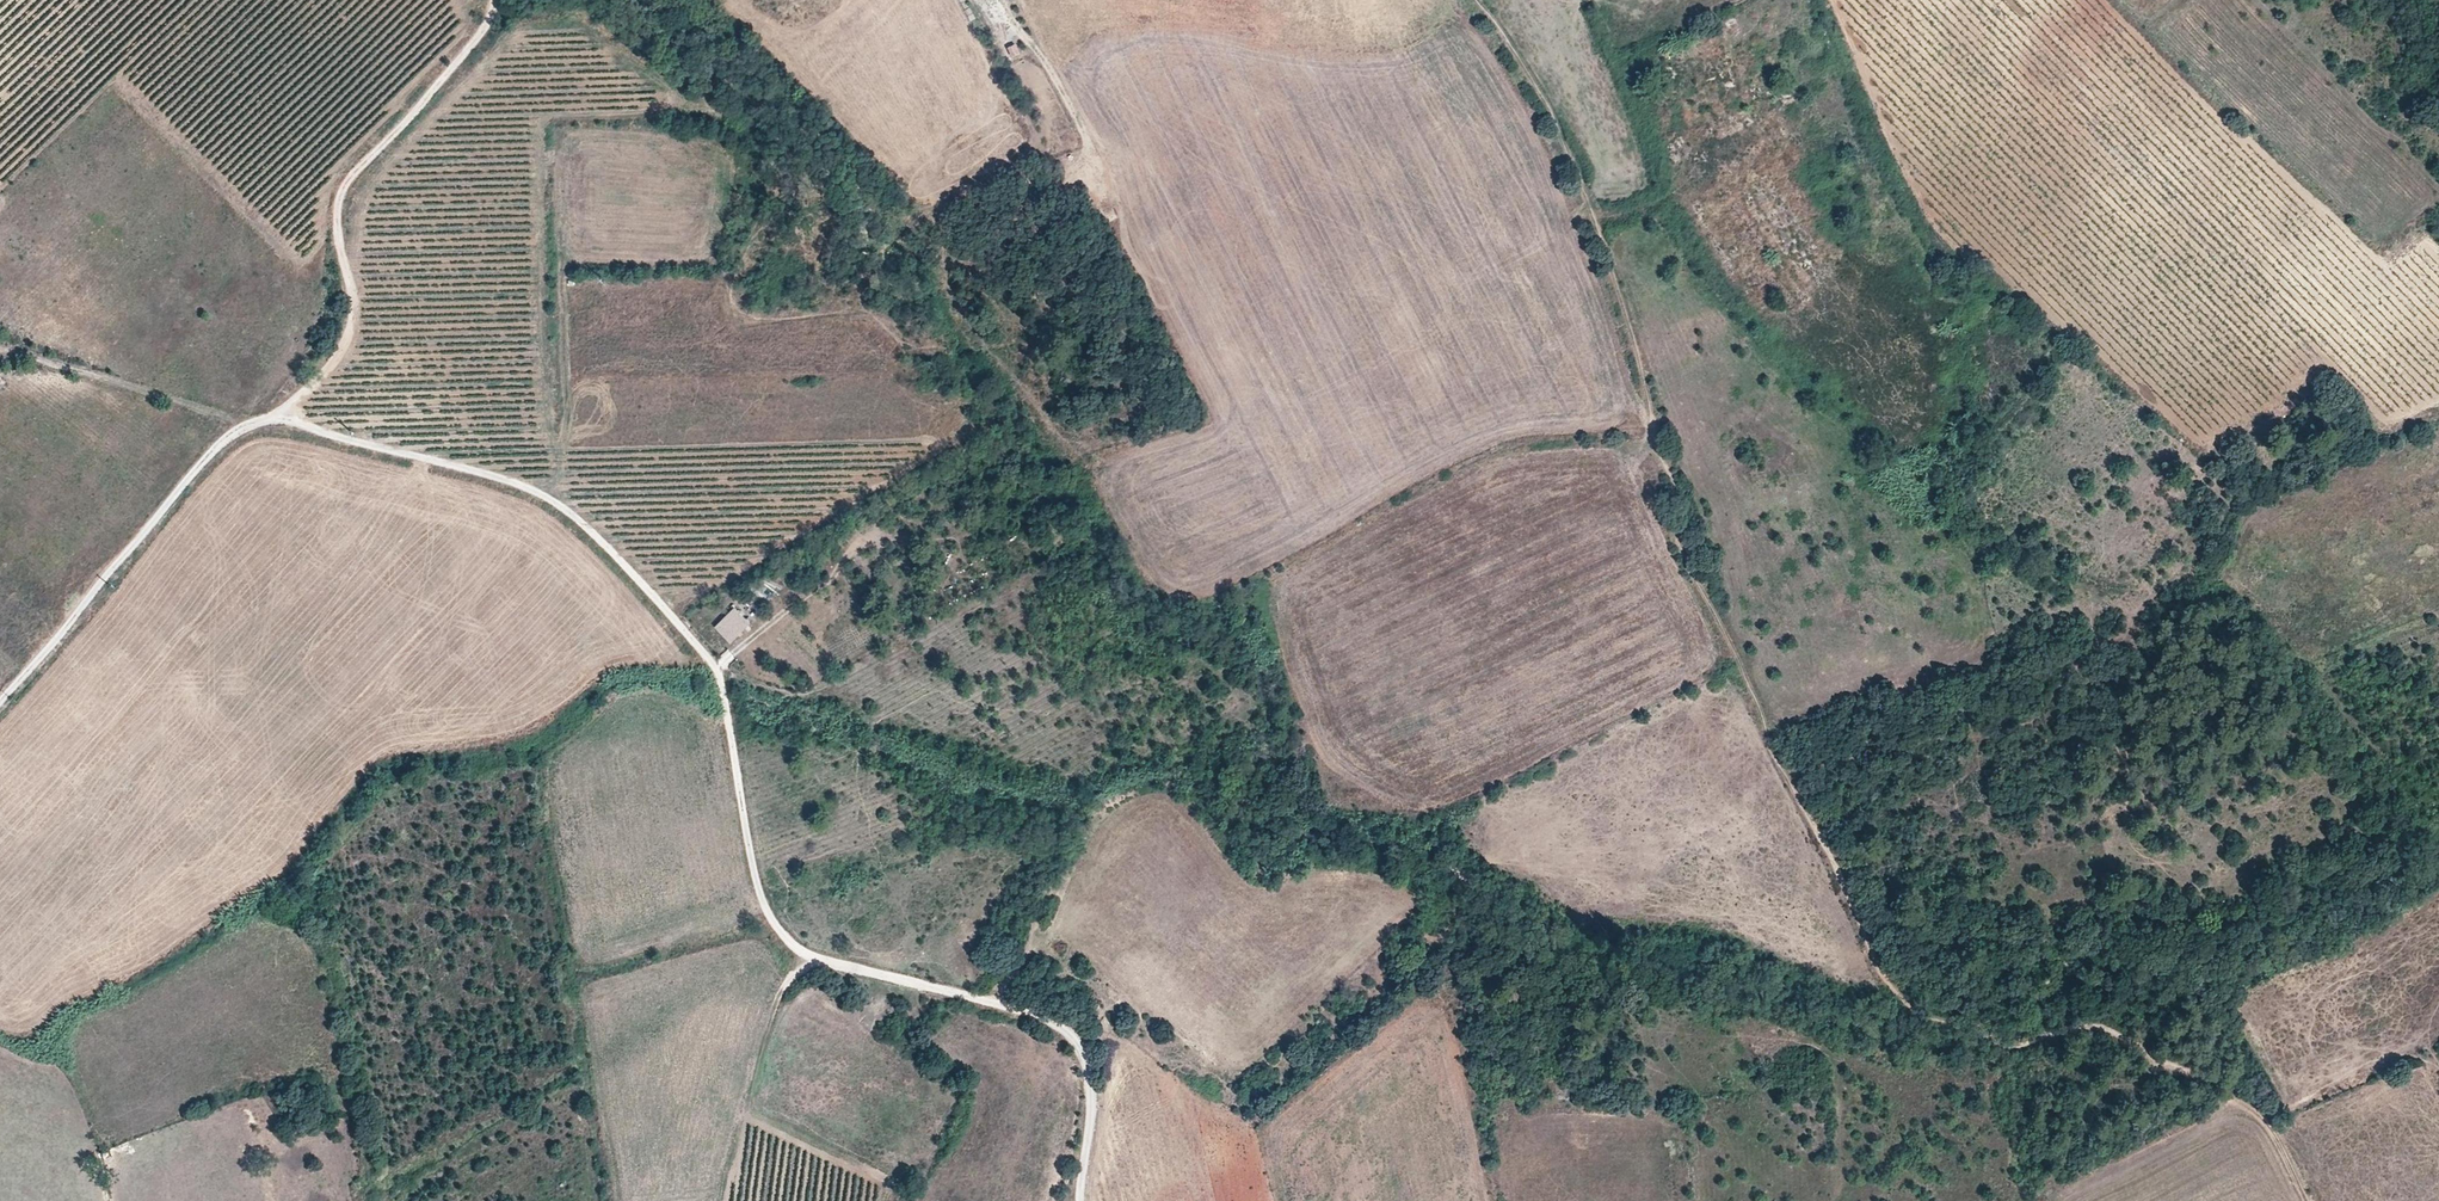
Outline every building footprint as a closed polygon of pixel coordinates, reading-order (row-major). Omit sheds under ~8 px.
[(1015,41),(1007,45),(1011,55),(1019,51),(1015,41)] [(761,609),(745,595),(716,628),(732,641),(761,609)] [(722,667),(735,659),(729,650),(716,658),(722,667)] [(255,1123),(250,1107),(240,1111),(245,1127),(255,1123)]
